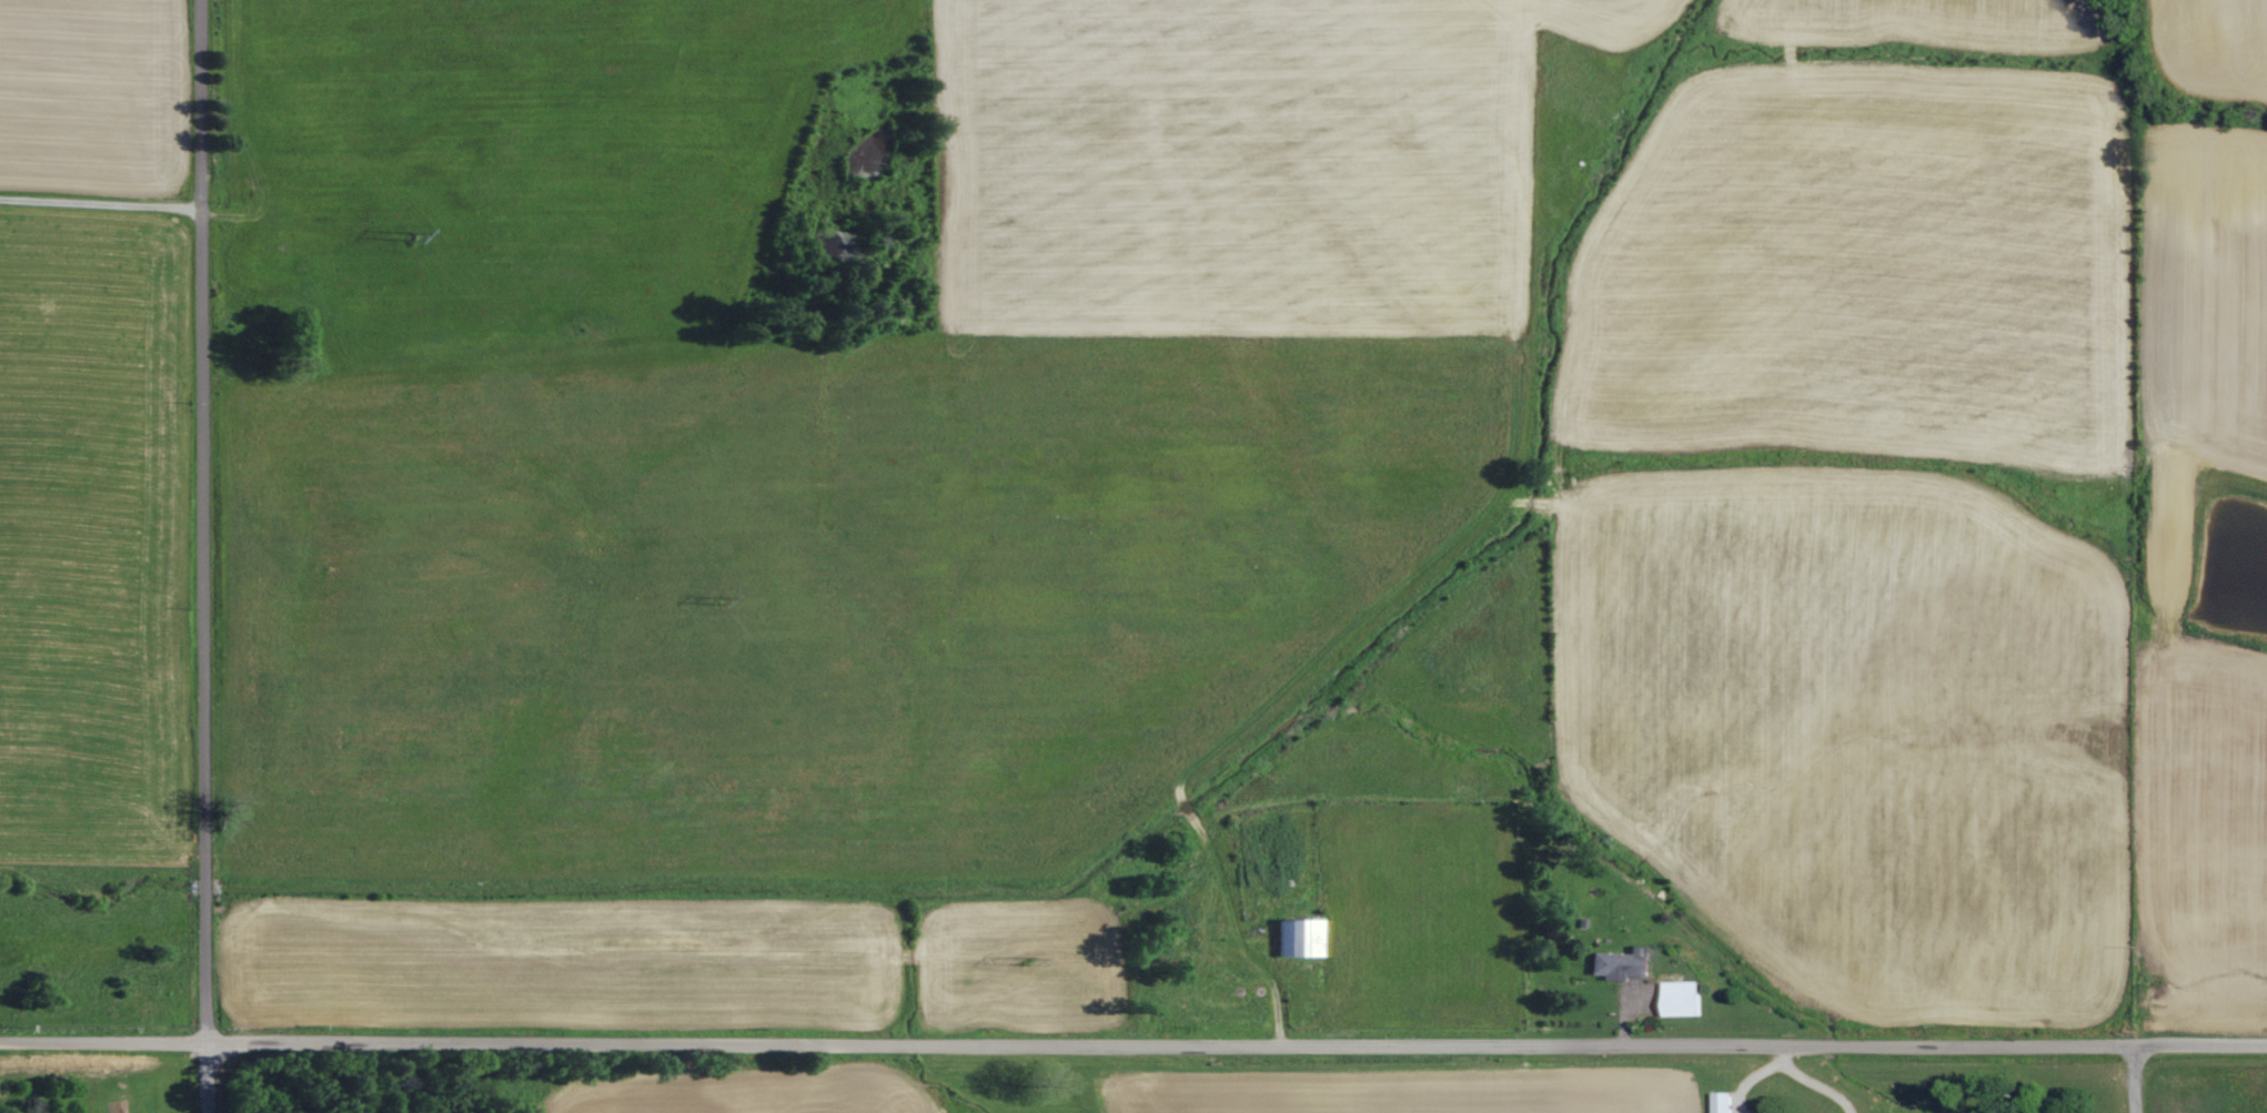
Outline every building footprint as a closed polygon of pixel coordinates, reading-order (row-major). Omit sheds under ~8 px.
[(1322,919),(1278,920),(1278,956),(1323,956),(1322,919)] [(1628,953),(1591,952),(1590,974),(1601,974),(1601,979),(1635,981),(1636,976),(1653,977),(1655,948),(1629,946),(1628,953)] [(1670,982),(1671,1017),(1708,1016),(1707,981),(1670,982)] [(1718,1092),(1718,1112),(1737,1112),(1738,1093),(1718,1092)]
